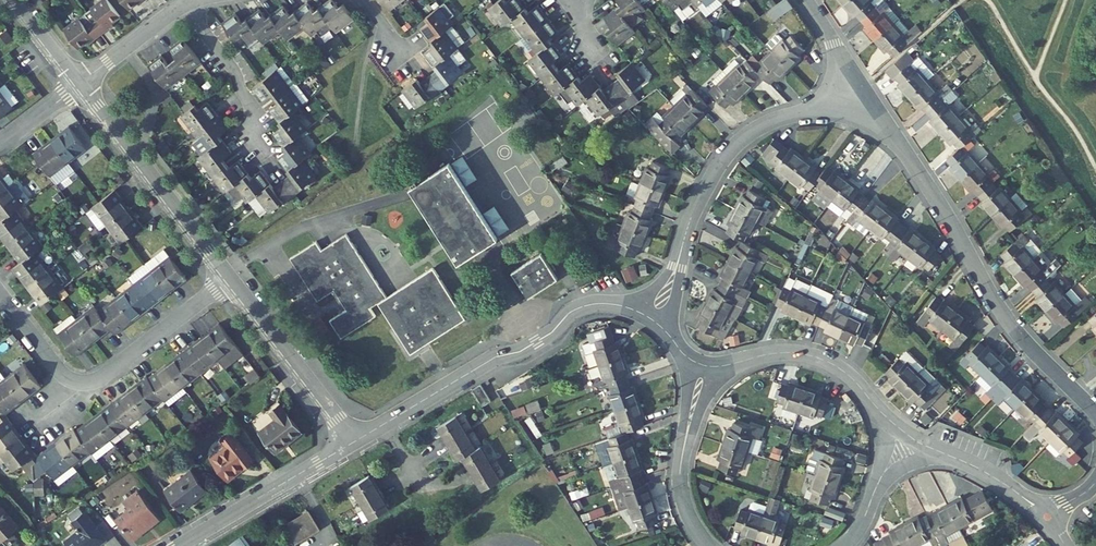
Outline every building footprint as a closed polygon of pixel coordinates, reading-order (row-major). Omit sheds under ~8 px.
[(108,29),(105,26),(111,22),(120,15),(108,0),(103,0),(85,14),(101,34),(108,29)] [(128,8),(137,2),(139,0),(122,0),(128,8)] [(353,18),(343,4),(339,7),(334,0),(329,0),(319,8),(325,17),(329,22),(333,27),(336,31),(353,18)] [(388,10),(401,0),(381,0),(388,10)] [(525,9),(519,0),(509,0),(506,2),(505,0),(500,0),(489,8),(503,26),(511,19),(525,9)] [(639,0),(619,0),(621,4),(617,7),(632,26),(644,17),(639,12),(645,8),(642,4),(639,0)] [(692,7),(689,5),(695,1),(694,0),(667,0),(682,20),(694,10),(692,7)] [(711,12),(723,3),(721,0),(694,0),(695,1),(697,4),(702,0),(711,12)] [(711,12),(702,0),(697,4),(699,6),(706,15),(711,12)] [(769,10),(775,19),(793,6),(788,0),(783,0),(769,10)] [(843,4),(854,16),(856,14),(861,20),(884,0),(848,0),(843,4)] [(884,0),(861,20),(867,25),(864,28),(875,40),(894,23),(883,11),(889,7),(889,6),(884,0)] [(325,17),(319,8),(315,11),(308,2),(295,11),(305,25),(312,35),(317,31),(329,22),(325,17)] [(420,28),(430,41),(444,31),(451,25),(453,24),(449,19),(454,15),(444,2),(425,17),(429,22),(420,28)] [(430,4),(424,9),(427,13),(433,8),(430,4)] [(287,38),(305,25),(295,11),(290,15),(284,6),(270,15),(277,24),(281,29),(287,38)] [(525,9),(511,19),(524,36),(547,19),(538,6),(528,13),(525,9)] [(632,26),(617,7),(604,17),(611,26),(606,30),(617,43),(634,30),(632,26)] [(899,18),(889,7),(883,11),(894,23),(899,18)] [(277,24),(270,15),(266,19),(259,10),(246,19),(260,38),(264,42),(281,29),(277,24)] [(260,38),(246,19),(242,22),(235,13),(222,23),(239,46),(245,42),(248,47),(260,38)] [(85,14),(64,30),(78,48),(87,40),(92,36),(95,39),(101,34),(85,14)] [(745,18),(740,21),(744,26),(749,22),(745,18)] [(909,30),(899,18),(894,23),(903,35),(909,30)] [(557,31),(547,19),(524,36),(538,53),(552,42),(549,38),(557,31)] [(329,22),(317,31),(321,36),(333,27),(329,22)] [(903,35),(894,23),(875,40),(885,52),(888,50),(893,56),(922,31),(918,26),(916,24),(909,30),(903,35)] [(457,47),(464,42),(451,25),(444,31),(457,47)] [(424,52),(434,65),(448,55),(457,47),(444,31),(430,41),(433,46),(424,52)] [(735,35),(730,40),(733,44),(738,39),(735,35)] [(719,40),(716,36),(709,41),(713,45),(719,40)] [(783,39),(771,51),(789,68),(801,57),(798,54),(804,49),(791,36),(785,42),(783,39)] [(183,75),(201,61),(183,39),(170,49),(177,58),(173,61),(183,75)] [(538,53),(529,59),(542,77),(556,66),(553,62),(562,55),(552,42),(538,53)] [(485,44),(478,50),(483,57),(491,51),(485,44)] [(705,52),(699,45),(692,50),(698,57),(705,52)] [(789,68),(771,51),(760,62),(753,55),(747,61),(760,74),(769,83),(775,77),(778,79),(789,68)] [(906,52),(885,70),(893,79),(896,76),(901,82),(898,84),(909,97),(928,80),(934,74),(918,55),(913,60),(906,52)] [(183,75),(173,61),(168,64),(162,55),(148,65),(166,88),(183,75)] [(461,72),(448,55),(434,65),(438,70),(435,72),(429,76),(439,89),(461,72)] [(735,59),(723,70),(727,75),(745,93),(757,82),(754,79),(760,74),(747,61),(747,60),(741,66),(735,59)] [(645,79),(632,62),(618,73),(621,77),(613,84),(630,106),(639,100),(631,90),(645,79)] [(276,64),(264,73),(267,76),(276,70),(279,68),(276,64)] [(559,70),(556,66),(542,77),(555,93),(559,91),(579,76),(568,64),(559,70)] [(281,66),(279,68),(276,70),(289,87),(295,83),(281,66)] [(289,87),(276,70),(267,76),(253,88),(263,100),(272,94),(275,98),(289,87)] [(716,85),(710,91),(725,107),(731,102),(734,104),(745,93),(727,75),(723,70),(712,81),(716,85)] [(1002,79),(996,71),(990,75),(996,83),(1002,79)] [(601,87),(591,73),(582,80),(579,76),(559,91),(569,103),(574,99),(578,104),(586,98),(601,87)] [(681,78),(677,75),(672,79),(676,83),(681,78)] [(405,92),(415,104),(417,107),(439,89),(429,76),(420,83),(417,78),(403,89),(405,92)] [(697,94),(695,92),(682,79),(679,82),(684,87),(670,101),(674,106),(692,124),(704,112),(701,110),(707,104),(703,100),(697,94)] [(938,92),(928,80),(909,97),(920,108),(922,106),(927,112),(952,90),(947,85),(938,92)] [(308,100),(295,83),(289,87),(303,104),(308,100)] [(2,98),(5,97),(12,106),(18,101),(5,84),(0,88),(0,95),(2,98)] [(604,90),(601,87),(586,98),(599,115),(601,114),(604,118),(612,112),(608,108),(611,106),(618,115),(630,106),(613,84),(604,90)] [(303,104),(289,87),(275,98),(278,102),(270,109),(280,122),(288,115),(293,112),(303,104)] [(703,89),(697,94),(703,100),(709,95),(703,89)] [(533,97),(528,90),(524,93),(528,100),(533,97)] [(958,97),(952,90),(927,112),(932,118),(930,120),(940,132),(959,116),(949,104),(958,97)] [(405,92),(401,95),(411,107),(415,104),(405,92)] [(1008,94),(1003,97),(1007,102),(1011,99),(1008,94)] [(13,107),(12,106),(5,97),(2,98),(0,95),(0,118),(13,107)] [(578,104),(574,99),(569,103),(572,108),(578,104)] [(193,130),(195,133),(218,116),(208,103),(199,109),(195,104),(181,115),(193,130)] [(608,108),(612,112),(615,117),(618,115),(611,106),(608,108)] [(657,112),(644,125),(672,153),(680,145),(672,138),(678,133),(680,136),(692,124),(674,106),(662,118),(657,112)] [(628,111),(622,116),(629,123),(635,118),(628,111)] [(307,129),(293,112),(288,115),(280,122),(283,126),(273,133),(284,146),(298,135),(301,133),(307,129)] [(203,154),(222,139),(218,135),(228,128),(218,116),(195,133),(197,135),(199,138),(194,142),(200,150),(203,154)] [(969,128),(959,116),(940,132),(951,144),(954,142),(959,148),(970,138),(981,128),(975,122),(969,128)] [(86,149),(69,126),(62,131),(63,133),(52,142),(67,160),(74,155),(76,157),(86,149)] [(63,133),(62,131),(51,140),(52,142),(63,133)] [(311,153),(298,135),(284,146),(287,150),(278,157),(288,170),(297,163),(302,159),(311,153)] [(425,136),(419,144),(428,149),(433,141),(425,136)] [(976,144),(970,138),(959,148),(947,158),(952,164),(949,167),(960,179),(979,161),(969,150),(976,144)] [(212,174),(226,163),(223,159),(232,152),(222,139),(203,154),(199,157),(212,174)] [(789,178),(804,157),(791,148),(789,151),(774,139),(769,145),(764,152),(763,153),(778,165),(776,168),(789,178)] [(52,142),(51,140),(40,148),(41,150),(52,142)] [(164,154),(171,149),(164,140),(157,146),(164,154)] [(67,160),(52,142),(41,150),(40,148),(33,153),(49,174),(51,176),(61,168),(59,166),(67,160)] [(764,152),(769,145),(767,143),(761,148),(764,152)] [(753,157),(750,153),(743,160),(746,164),(753,157)] [(567,162),(563,156),(549,165),(552,171),(558,167),(558,168),(567,162)] [(816,182),(821,175),(815,170),(817,167),(804,157),(789,178),(802,187),(804,185),(810,189),(816,182)] [(315,177),(302,159),(297,163),(288,170),(292,175),(283,181),(293,194),(315,177)] [(69,163),(67,160),(59,166),(61,168),(51,176),(56,183),(74,169),(69,163)] [(669,167),(653,160),(650,168),(646,167),(640,182),(661,190),(664,191),(670,176),(666,175),(669,167)] [(229,188),(248,174),(238,161),(230,168),(226,163),(212,174),(214,176),(225,191),(229,188)] [(989,174),(979,161),(960,179),(971,191),(973,189),(978,194),(992,182),(1000,175),(995,169),(989,174)] [(416,183),(411,187),(418,198),(459,262),(498,237),(449,162),(420,180),(416,183)] [(826,207),(828,205),(832,200),(848,179),(835,170),(833,172),(826,168),(821,175),(816,182),(822,186),(813,197),(826,207)] [(45,176),(40,169),(35,173),(40,180),(45,176)] [(257,194),(271,184),(261,171),(251,178),(248,174),(229,188),(239,200),(244,196),(247,201),(257,194)] [(8,187),(15,182),(9,174),(4,178),(0,173),(0,193),(8,187)] [(60,181),(65,187),(75,179),(70,173),(60,181)] [(756,177),(752,182),(759,187),(763,181),(756,177)] [(40,189),(51,181),(49,178),(38,186),(40,189)] [(15,182),(8,187),(13,195),(15,193),(23,204),(30,198),(22,188),(24,187),(19,179),(15,182)] [(854,210),(864,196),(858,192),(861,189),(848,179),(832,200),(844,210),(847,206),(854,210)] [(568,180),(562,189),(569,193),(574,183),(568,180)] [(293,194),(283,181),(274,188),(271,184),(257,194),(270,212),(293,194)] [(638,198),(635,205),(652,212),(654,205),(658,206),(664,191),(661,190),(640,182),(634,196),(638,198)] [(997,188),(992,182),(978,194),(983,200),(981,203),(991,215),(1010,198),(1000,186),(997,188)] [(0,193),(0,221),(1,221),(16,209),(23,204),(15,193),(13,195),(8,187),(0,193)] [(115,190),(92,208),(101,218),(103,217),(108,224),(127,209),(119,198),(121,197),(115,190)] [(743,195),(735,209),(758,222),(765,225),(773,211),(763,205),(766,198),(750,190),(747,196),(743,195)] [(1016,192),(1010,198),(1021,210),(1027,205),(1016,192)] [(58,193),(54,195),(59,202),(62,200),(58,193)] [(857,219),(870,229),(885,208),(873,198),(870,201),(864,196),(854,210),(847,220),(852,224),(857,219)] [(127,209),(129,208),(121,197),(119,198),(127,209)] [(1021,210),(1010,198),(991,215),(1002,227),(1005,224),(1010,231),(1024,218),(1018,212),(1021,210)] [(841,214),(844,210),(832,200),(828,205),(841,214)] [(79,206),(82,211),(87,207),(83,203),(79,206)] [(652,212),(635,205),(632,213),(628,211),(623,226),(643,234),(646,235),(652,221),(649,219),(652,212)] [(108,224),(103,217),(101,218),(92,208),(87,212),(100,230),(106,225),(108,224)] [(129,208),(127,209),(135,220),(137,219),(129,208)] [(891,240),(902,225),(896,221),(898,218),(885,208),(870,229),(883,239),(885,236),(891,240)] [(16,209),(1,221),(0,222),(0,233),(0,232),(9,243),(28,229),(22,222),(24,220),(16,209)] [(120,243),(143,226),(137,219),(135,220),(127,209),(108,224),(114,231),(112,233),(120,243)] [(758,222),(735,209),(727,224),(731,226),(727,232),(743,241),(747,234),(750,236),(758,222)] [(209,210),(205,213),(210,219),(213,216),(209,210)] [(371,215),(363,214),(362,222),(370,223),(371,215)] [(866,234),(870,229),(857,219),(852,224),(866,234)] [(908,257),(923,237),(910,227),(909,230),(902,225),(891,240),(889,243),(884,250),(896,259),(901,252),(908,257)] [(620,242),(617,249),(634,256),(637,249),(640,250),(646,235),(643,234),(623,226),(617,240),(620,242)] [(1031,227),(1024,233),(1025,235),(1033,229),(1031,227)] [(17,254),(15,256),(21,263),(36,251),(43,245),(35,235),(33,236),(28,229),(9,243),(17,254)] [(0,233),(0,236),(7,245),(9,243),(0,232),(0,233)] [(1024,233),(1001,253),(1006,259),(1004,262),(1014,273),(1033,257),(1023,245),(1029,240),(1025,235),(1024,233)] [(130,241),(135,244),(139,238),(134,234),(130,241)] [(465,318),(433,267),(387,297),(347,234),(330,245),(332,248),(324,253),(322,250),(316,241),(290,258),(318,301),(335,290),(347,309),(330,320),(342,338),(376,316),(371,308),(378,303),(411,353),(465,318)] [(923,237),(908,257),(921,267),(923,264),(930,269),(941,254),(934,250),(936,247),(923,237)] [(1031,238),(1029,240),(1023,245),(1033,257),(1040,251),(1041,250),(1031,238)] [(768,255),(743,241),(739,248),(736,246),(728,260),(751,273),(758,259),(764,262),(768,255)] [(17,254),(9,243),(7,245),(15,256),(17,254)] [(808,245),(805,243),(796,261),(799,263),(808,245)] [(113,254),(118,257),(123,251),(117,247),(113,254)] [(846,260),(849,256),(842,248),(838,251),(846,260)] [(147,264),(153,272),(160,266),(159,264),(170,256),(165,250),(147,264)] [(13,269),(18,276),(20,274),(29,285),(48,270),(42,263),(44,262),(36,251),(21,263),(13,269)] [(846,260),(838,251),(836,255),(843,263),(846,260)] [(1052,263),(1040,251),(1033,257),(1014,273),(1025,286),(1028,283),(1033,289),(1053,271),(1061,264),(1056,259),(1052,263)] [(853,252),(849,257),(854,262),(859,257),(853,252)] [(542,253),(513,271),(528,296),(558,278),(542,253)] [(187,279),(170,256),(159,264),(160,266),(153,272),(168,291),(178,283),(180,285),(187,279)] [(103,263),(106,267),(112,263),(109,258),(103,263)] [(751,273),(728,260),(720,275),(723,277),(720,283),(746,297),(750,290),(743,286),(751,273)] [(153,272),(147,264),(129,278),(134,284),(144,275),(146,277),(153,272)] [(789,268),(785,266),(781,274),(785,276),(789,268)] [(634,268),(622,271),(625,280),(636,276),(634,268)] [(41,305),(63,287),(55,276),(53,278),(48,270),(29,285),(37,296),(35,297),(41,305)] [(1056,274),(1053,271),(1033,289),(1038,295),(1035,297),(1046,309),(1065,293),(1054,281),(1051,283),(1049,280),(1056,274)] [(168,291),(153,272),(146,277),(144,275),(134,284),(151,306),(158,301),(157,299),(168,291)] [(872,273),(867,278),(874,283),(878,278),(872,273)] [(29,285),(20,274),(18,276),(27,287),(29,285)] [(782,290),(776,304),(783,308),(782,311),(796,318),(812,285),(797,278),(796,281),(788,277),(782,290)] [(934,281),(930,278),(926,283),(930,286),(934,281)] [(178,283),(168,291),(169,293),(180,285),(178,283)] [(746,297),(720,283),(717,289),(713,288),(705,302),(734,318),(735,318),(746,297)] [(134,284),(124,291),(125,293),(117,299),(132,318),(143,310),(145,312),(151,306),(134,284)] [(812,285),(796,318),(811,325),(813,321),(820,324),(832,297),(834,294),(812,284),(812,285)] [(869,284),(862,295),(869,300),(875,290),(869,284)] [(37,296),(29,285),(27,287),(35,297),(37,296)] [(782,290),(776,287),(774,290),(778,292),(773,302),(776,304),(782,290)] [(1071,287),(1065,293),(1075,304),(1081,299),(1071,287)] [(158,301),(169,293),(168,291),(157,299),(158,301)] [(1075,304),(1065,293),(1046,309),(1056,322),(1059,319),(1064,325),(1091,302),(1085,296),(1081,299),(1075,304)] [(839,300),(832,297),(820,324),(826,327),(825,331),(840,338),(851,315),(836,308),(839,300)] [(889,297),(886,299),(892,305),(895,303),(889,297)] [(942,329),(957,309),(944,299),(942,302),(936,297),(918,321),(924,326),(930,320),(942,329)] [(109,303),(98,311),(112,328),(116,334),(123,328),(121,326),(132,318),(117,299),(110,305),(109,303)] [(854,307),(839,300),(836,308),(851,315),(854,307)] [(734,318),(705,302),(697,316),(701,318),(697,325),(722,339),(734,318)] [(105,334),(112,328),(98,311),(94,306),(83,314),(85,316),(78,321),(92,340),(103,332),(105,334)] [(869,314),(854,307),(851,315),(865,321),(869,314)] [(956,350),(975,326),(968,322),(970,319),(957,309),(942,329),(954,338),(949,345),(954,348),(956,350)] [(143,310),(132,318),(134,320),(145,312),(143,310)] [(764,313),(759,311),(756,318),(760,320),(764,313)] [(863,325),(865,321),(851,315),(840,338),(854,345),(856,341),(863,345),(871,328),(863,325)] [(134,320),(132,318),(121,326),(123,328),(134,320)] [(69,325),(58,333),(72,351),(76,356),(83,351),(82,349),(92,340),(78,321),(71,327),(69,325)] [(225,368),(243,354),(220,323),(212,329),(213,331),(203,339),(217,358),(219,360),(225,368)] [(609,326),(588,333),(591,342),(584,344),(586,354),(595,351),(600,365),(623,357),(618,342),(615,343),(609,326)] [(213,331),(212,329),(201,337),(203,339),(213,331)] [(94,342),(105,334),(103,332),(92,340),(94,342)] [(737,336),(730,337),(731,345),(739,343),(737,336)] [(203,339),(201,337),(190,346),(192,348),(203,339)] [(217,358),(203,339),(192,348),(190,346),(184,351),(201,374),(212,366),(210,363),(217,358)] [(94,342),(92,340),(82,349),(83,351),(94,342)] [(982,374),(999,356),(988,345),(985,347),(980,342),(967,355),(973,360),(970,363),(982,374)] [(956,350),(954,348),(945,361),(947,362),(956,350)] [(201,374),(184,351),(177,356),(179,358),(168,366),(182,385),(189,380),(191,382),(201,374)] [(179,358),(177,356),(166,364),(168,366),(179,358)] [(987,392),(992,397),(1014,375),(1008,370),(1011,367),(999,356),(982,374),(994,385),(988,391),(987,392)] [(629,372),(623,357),(600,365),(589,369),(592,377),(603,374),(605,380),(608,379),(611,386),(628,380),(625,373),(629,372)] [(901,391),(919,373),(907,362),(904,364),(899,359),(886,372),(892,377),(889,380),(901,391)] [(24,364),(13,372),(15,374),(7,380),(22,399),(33,390),(34,392),(41,387),(24,364)] [(168,366),(166,364),(155,373),(157,375),(168,366)] [(182,385),(168,366),(157,375),(155,373),(148,378),(164,399),(166,401),(176,393),(174,391),(182,385)] [(930,384),(936,379),(924,368),(919,373),(930,384)] [(252,383),(261,377),(255,369),(247,376),(252,383)] [(921,405),(941,384),(936,379),(930,384),(919,373),(901,391),(913,403),(915,400),(921,405)] [(976,380),(988,391),(994,385),(982,374),(976,380)] [(1016,407),(1034,389),(1022,378),(1019,381),(1014,375),(992,397),(1009,414),(1016,407)] [(164,399),(148,378),(147,376),(139,381),(141,383),(130,391),(145,410),(152,405),(153,407),(164,399)] [(5,414),(12,409),(11,407),(22,399),(7,380),(0,385),(0,407),(3,411),(0,414),(0,418),(5,414)] [(532,380),(521,384),(523,391),(534,387),(532,380)] [(630,388),(628,380),(611,386),(613,393),(610,394),(615,410),(639,401),(633,386),(630,388)] [(141,383),(139,381),(129,389),(130,391),(141,383)] [(799,413),(807,388),(791,383),(790,386),(783,384),(777,401),(784,404),(783,407),(799,413)] [(945,388),(941,384),(921,405),(925,409),(945,388)] [(187,391),(184,387),(182,385),(174,391),(176,393),(166,401),(169,405),(187,391)] [(481,385),(473,389),(482,406),(490,402),(481,385)] [(822,393),(807,388),(799,413),(814,418),(816,414),(823,417),(828,399),(821,397),(822,393)] [(130,391),(129,389),(118,398),(119,400),(130,391)] [(1036,422),(1048,409),(1043,403),(1045,401),(1034,389),(1016,407),(1028,419),(1030,416),(1036,422)] [(33,390),(22,399),(23,400),(34,392),(33,390)] [(145,410),(130,391),(119,400),(118,398),(111,403),(128,426),(139,418),(138,416),(145,410)] [(218,395),(223,402),(229,397),(225,391),(218,395)] [(992,397),(987,392),(982,398),(987,403),(992,397)] [(23,400),(22,399),(11,407),(12,409),(23,400)] [(644,417),(639,401),(615,410),(620,425),(615,427),(614,425),(604,428),(608,438),(610,437),(626,432),(643,426),(641,418),(644,417)] [(539,402),(527,406),(530,413),(541,409),(539,402)] [(128,426),(111,403),(104,408),(105,410),(94,419),(109,438),(116,432),(118,434),(128,426)] [(276,419),(260,431),(274,450),(286,441),(287,443),(302,432),(280,404),(270,411),(276,419)] [(105,410),(104,408),(93,417),(94,419),(105,410)] [(1051,440),(1068,422),(1056,411),(1054,414),(1048,409),(1036,422),(1024,434),(1030,439),(1039,430),(1051,440)] [(543,412),(536,414),(539,422),(545,420),(543,412)] [(958,412),(954,417),(961,423),(965,419),(958,412)] [(926,413),(920,419),(926,424),(931,419),(926,413)] [(19,437),(11,426),(12,424),(5,414),(0,418),(0,421),(1,422),(0,423),(0,451),(19,437)] [(94,419),(93,417),(82,425),(83,427),(94,419)] [(457,417),(439,427),(449,442),(466,432),(457,417)] [(109,438),(94,419),(83,427),(82,425),(75,430),(91,451),(93,453),(103,445),(102,443),(109,438)] [(729,428),(723,444),(748,452),(756,455),(761,440),(760,439),(763,428),(752,425),(751,428),(735,422),(732,429),(729,428)] [(1079,434),(1068,422),(1051,440),(1062,452),(1064,449),(1070,455),(1083,442),(1077,436),(1079,434)] [(19,437),(21,435),(12,424),(11,426),(19,437)] [(981,426),(976,431),(983,437),(987,432),(981,426)] [(80,460),(91,451),(75,430),(73,428),(66,434),(68,436),(57,444),(71,463),(79,458),(80,460)] [(254,460),(232,432),(222,439),(228,446),(212,459),(228,480),(239,472),(237,469),(243,464),(245,467),(254,460)] [(466,432),(449,442),(458,459),(463,456),(476,449),(466,432)] [(628,439),(626,432),(610,437),(612,445),(609,446),(613,462),(638,454),(633,438),(628,439)] [(68,436),(66,434),(55,442),(57,444),(68,436)] [(28,448),(30,447),(21,435),(19,437),(28,448)] [(31,461),(37,456),(30,447),(28,448),(19,437),(0,451),(6,459),(4,460),(12,471),(22,463),(34,479),(33,464),(31,461)] [(111,440),(109,438),(102,443),(103,445),(93,453),(96,458),(114,444),(111,440)] [(287,443),(286,441),(274,450),(276,452),(287,443)] [(46,453),(57,444),(55,442),(44,451),(46,453)] [(794,443),(792,448),(802,451),(803,446),(794,443)] [(47,469),(55,479),(66,471),(64,469),(71,463),(57,444),(46,453),(44,451),(37,456),(31,461),(33,464),(34,479),(47,469)] [(550,444),(544,446),(547,454),(554,451),(550,444)] [(743,467),(748,452),(723,444),(718,459),(722,460),(719,468),(737,473),(739,466),(743,467)] [(481,446),(476,449),(463,456),(473,472),(491,462),(481,446)] [(851,459),(853,452),(848,450),(848,448),(841,446),(839,450),(844,452),(842,456),(851,459)] [(781,450),(774,448),(772,454),(779,457),(781,450)] [(824,460),(826,453),(820,450),(820,451),(816,450),(808,472),(815,474),(820,459),(824,460)] [(129,456),(134,463),(141,459),(135,451),(129,456)] [(1075,451),(1065,462),(1071,467),(1081,457),(1075,451)] [(844,459),(826,453),(824,460),(820,459),(815,474),(840,482),(845,467),(841,466),(844,459)] [(643,469),(638,454),(613,462),(618,476),(610,479),(612,487),(641,477),(639,470),(643,469)] [(867,457),(859,455),(857,460),(865,463),(867,457)] [(500,479),(491,462),(473,472),(483,489),(500,479)] [(613,462),(605,465),(610,479),(618,476),(613,462)] [(73,465),(71,463),(64,469),(66,471),(55,479),(59,484),(77,470),(73,465)] [(1020,463),(1011,465),(1012,472),(1016,476),(1024,467),(1020,463)] [(139,469),(138,470),(146,481),(147,480),(139,469)] [(192,471),(165,491),(180,511),(207,490),(192,471)] [(101,479),(104,483),(110,479),(107,474),(101,479)] [(834,498),(840,482),(815,474),(810,490),(814,491),(811,498),(828,504),(831,497),(834,498)] [(369,475),(352,486),(371,518),(389,507),(369,475)] [(641,477),(612,487),(615,495),(619,509),(628,506),(653,498),(647,483),(644,484),(641,477)] [(704,479),(701,485),(709,489),(712,483),(704,479)] [(45,493),(44,480),(34,480),(35,494),(45,493)] [(133,539),(159,519),(143,499),(137,491),(125,501),(130,508),(117,519),(133,539)] [(962,497),(947,505),(959,528),(993,510),(983,491),(964,501),(962,497)] [(97,495),(90,500),(93,504),(100,499),(97,495)] [(775,517),(780,500),(770,497),(767,507),(765,514),(756,538),(772,543),(773,540),(781,542),(786,525),(779,523),(780,519),(775,517)] [(658,514),(653,498),(628,506),(634,522),(637,521),(639,528),(657,522),(654,515),(658,514)] [(765,514),(767,507),(754,502),(751,503),(749,509),(765,514)] [(85,503),(80,507),(84,512),(89,508),(85,503)] [(1,537),(7,532),(9,534),(19,526),(0,504),(0,536),(1,537)] [(935,516),(928,519),(940,541),(942,545),(948,542),(945,536),(959,528),(947,505),(933,512),(935,516)] [(69,515),(73,521),(83,513),(79,508),(69,515)] [(603,508),(590,512),(591,518),(605,514),(603,508)] [(765,514),(749,509),(748,512),(741,510),(735,527),(742,530),(741,533),(756,538),(765,514)] [(69,545),(97,545),(105,540),(84,512),(83,513),(73,521),(78,528),(77,528),(79,532),(65,542),(69,545)] [(308,512),(284,526),(294,543),(318,529),(308,512)] [(903,524),(916,545),(930,539),(933,545),(940,541),(928,519),(926,516),(920,519),(918,516),(903,524)] [(836,521),(830,519),(828,527),(834,529),(836,521)] [(874,543),(875,545),(916,545),(903,524),(889,531),(891,535),(874,543)] [(959,528),(945,536),(948,542),(963,534),(959,528)] [(9,534),(7,532),(1,537),(0,536),(0,540),(1,541),(9,534)] [(245,535),(230,545),(253,545),(245,535)]
